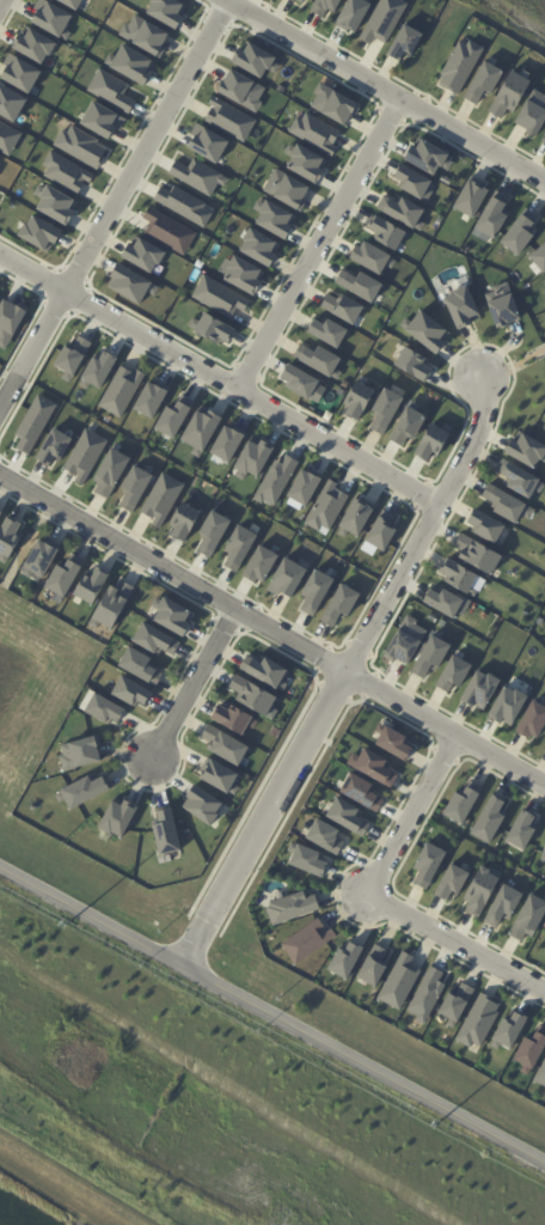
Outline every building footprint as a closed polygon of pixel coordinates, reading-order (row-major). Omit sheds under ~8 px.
[(74,11),(57,0),(80,0),(74,11)] [(151,1),(148,0),(177,0),(183,4),(177,13),(182,16),(174,30),(145,12),(151,1)] [(308,10),(314,0),(339,0),(332,12),(326,8),(322,16),(308,10)] [(333,23),(347,0),(364,0),(371,4),(356,30),(349,26),(347,30),(333,23)] [(357,37),(379,0),(401,0),(408,4),(385,43),(374,37),(369,44),(357,37)] [(45,1),(72,16),(65,29),(69,31),(65,41),(29,23),(35,13),(38,16),(45,1)] [(134,14),(167,32),(160,44),(165,47),(159,57),(117,35),(123,23),(128,25),(134,14)] [(403,23),(422,33),(410,55),(404,53),(399,61),(385,54),(403,23)] [(29,28),(55,42),(48,55),(45,54),(39,65),(10,48),(18,33),(23,37),(29,28)] [(459,39),(466,43),(469,39),(484,48),(458,95),(439,84),(443,74),(440,73),(459,39)] [(234,63),(246,41),(276,57),(269,69),(267,68),(261,79),(234,63)] [(108,54),(114,56),(121,43),(151,60),(145,69),(151,72),(142,86),(102,65),(108,54)] [(27,95),(0,80),(0,75),(6,65),(10,66),(14,56),(39,71),(27,95)] [(484,60),(502,69),(490,92),(484,89),(476,104),(463,97),(484,60)] [(98,67),(128,84),(123,93),(135,100),(128,114),(85,90),(98,67)] [(229,68),(264,87),(258,99),(261,100),(255,112),(216,91),(229,68)] [(512,69),(531,80),(513,112),(507,108),(501,118),(488,110),(512,69)] [(319,81),(357,103),(345,126),(311,106),(317,95),(313,92),(319,81)] [(13,123),(0,116),(0,85),(26,99),(13,123)] [(533,87),(544,95),(544,118),(535,135),(514,124),(533,87)] [(212,95),(256,120),(244,142),(203,121),(212,105),(207,103),(212,95)] [(92,100),(124,118),(118,130),(112,126),(106,139),(78,123),(92,100)] [(305,111),(339,130),(331,146),(335,148),(330,156),(287,132),(296,115),(301,118),(305,111)] [(8,157),(0,152),(0,121),(22,133),(8,157)] [(195,122),(228,141),(215,164),(188,147),(194,136),(189,133),(195,122)] [(66,132),(71,124),(98,140),(97,142),(106,148),(96,170),(51,145),(61,128),(66,132)] [(421,139),(449,153),(447,157),(453,160),(447,171),(437,165),(433,176),(403,158),(411,145),(416,147),(421,139)] [(296,144),(327,160),(314,184),(282,166),(296,144)] [(49,150),(93,175),(88,183),(84,179),(76,194),(42,175),(47,167),(41,164),(49,150)] [(192,158),(228,178),(223,187),(218,183),(210,197),(167,173),(174,159),(186,166),(192,158)] [(399,163),(431,181),(421,200),(399,187),(403,181),(392,175),(399,163)] [(274,167),(310,187),(301,200),(305,202),(300,212),(261,190),(274,167)] [(469,178),(488,189),(472,218),(452,207),(469,178)] [(37,184),(43,187),(44,184),(73,200),(68,208),(73,212),(66,226),(35,208),(39,199),(32,194),(37,184)] [(173,185),(206,203),(203,208),(212,213),(203,228),(151,200),(160,185),(170,191),(173,185)] [(384,194),(397,202),(400,196),(424,209),(418,220),(424,223),(420,232),(374,208),(384,194)] [(491,195),(506,203),(502,212),(507,214),(498,231),(495,230),(488,243),(471,233),(491,195)] [(264,199),(292,214),(286,224),(290,226),(283,239),(252,221),(264,199)] [(148,206),(196,232),(183,256),(142,232),(148,221),(141,217),(148,206)] [(521,213),(534,223),(528,231),(533,234),(516,255),(500,242),(521,213)] [(31,214),(60,230),(48,254),(16,234),(23,223),(25,224),(31,214)] [(375,214),(405,232),(394,251),(371,237),(374,232),(367,227),(375,214)] [(249,226),(276,242),(270,251),(275,254),(268,267),(237,250),(249,226)] [(137,237),(165,251),(158,264),(155,263),(149,273),(120,256),(127,244),(131,248),(137,237)] [(356,244),(359,245),(363,239),(397,258),(391,269),(385,266),(379,276),(348,257),(356,244)] [(528,255),(544,242),(544,270),(541,273),(528,255)] [(232,255),(265,273),(252,295),(220,278),(222,273),(218,270),(225,257),(229,260),(232,255)] [(117,263),(159,286),(153,295),(146,292),(139,305),(109,287),(115,278),(109,275),(117,263)] [(342,268),(355,276),(359,270),(382,284),(371,304),(333,282),(342,268)] [(203,274),(250,300),(243,312),(235,309),(229,318),(190,297),(203,274)] [(484,293),(492,291),(491,287),(508,281),(521,319),(496,329),(484,293)] [(443,298),(453,293),(452,291),(466,285),(478,313),(469,318),(471,323),(457,329),(443,298)] [(327,293),(338,299),(341,293),(363,305),(353,325),(319,307),(327,293)] [(4,349),(0,347),(0,302),(2,298),(17,305),(18,303),(27,307),(4,349)] [(405,317),(410,321),(420,309),(447,329),(440,340),(443,342),(435,354),(398,327),(405,317)] [(203,311),(234,329),(227,343),(220,339),(218,345),(185,327),(191,317),(198,321),(203,311)] [(313,318),(323,323),(326,317),(347,329),(336,349),(306,331),(313,318)] [(65,343),(71,347),(78,335),(90,342),(68,382),(60,378),(63,371),(53,365),(65,343)] [(318,345),(341,358),(335,367),(341,371),(335,380),(292,356),(300,343),(314,351),(318,345)] [(404,346),(425,358),(423,364),(433,368),(425,383),(393,366),(404,346)] [(103,349),(117,358),(99,389),(88,383),(85,389),(76,384),(92,358),(97,360),(103,349)] [(287,362),(319,380),(318,383),(325,388),(317,403),(284,385),(287,380),(278,377),(287,362)] [(120,365),(134,373),(136,370),(145,373),(120,419),(97,406),(120,365)] [(147,380),(166,391),(151,419),(131,408),(147,380)] [(355,380),(374,390),(357,420),(343,413),(349,403),(343,401),(355,380)] [(384,386),(404,397),(382,435),(369,427),(378,412),(371,408),(384,386)] [(37,394),(56,404),(27,455),(14,447),(20,438),(13,434),(37,394)] [(177,400),(190,407),(172,439),(153,428),(165,406),(172,409),(177,400)] [(405,406),(425,416),(414,437),(408,434),(402,446),(387,438),(405,406)] [(196,409),(204,413),(207,409),(221,418),(198,459),(189,453),(192,447),(179,439),(196,409)] [(223,423),(232,428),(233,425),(245,431),(228,462),(208,452),(223,423)] [(430,423),(449,433),(436,457),(431,455),(427,462),(412,453),(430,423)] [(51,427),(71,438),(57,462),(51,458),(48,465),(33,457),(51,427)] [(84,427),(106,440),(81,484),(74,481),(78,475),(63,467),(84,427)] [(522,431),(544,444),(544,463),(540,459),(534,469),(503,452),(510,439),(516,443),(522,431)] [(249,438),(257,443),(259,439),(274,446),(257,477),(246,471),(241,480),(233,475),(237,470),(233,468),(249,438)] [(109,447),(129,458),(106,499),(94,492),(99,482),(92,479),(109,447)] [(284,455),(299,462),(274,506),(263,500),(262,502),(252,498),(275,458),(281,462),(284,455)] [(502,458),(544,482),(540,493),(534,489),(528,499),(506,486),(509,480),(495,471),(502,458)] [(131,464),(152,475),(131,512),(120,505),(127,490),(121,486),(131,464)] [(301,469),(307,471),(310,468),(322,474),(304,507),(286,496),(301,469)] [(161,471),(183,483),(159,530),(152,525),(154,518),(140,511),(161,471)] [(329,477),(338,483),(336,488),(348,495),(329,530),(320,525),(317,530),(302,522),(329,477)] [(488,483),(534,508),(528,519),(521,514),(515,524),(489,510),(492,502),(480,496),(488,483)] [(354,496),(373,507),(357,536),(348,531),(344,537),(337,532),(341,528),(338,525),(354,496)] [(182,501),(201,512),(183,542),(170,535),(174,526),(169,524),(182,501)] [(473,508),(504,525),(495,543),(471,531),(473,525),(466,522),(473,508)] [(210,510),(229,519),(209,556),(197,549),(204,536),(198,531),(210,510)] [(381,511),(394,518),(390,526),(396,529),(384,551),(363,541),(381,511)] [(5,563),(0,561),(0,528),(7,516),(20,523),(14,532),(19,536),(5,563)] [(231,550),(225,547),(237,524),(256,535),(237,571),(223,565),(231,550)] [(460,532),(502,556),(492,575),(458,557),(460,550),(453,547),(460,532)] [(37,538),(56,549),(41,578),(32,573),(30,578),(22,573),(24,568),(20,566),(37,538)] [(258,544),(277,555),(263,583),(256,579),(255,583),(241,574),(258,544)] [(283,556),(306,569),(290,597),(278,590),(275,595),(265,590),(283,556)] [(66,557),(80,566),(59,604),(50,599),(54,592),(43,586),(56,563),(61,567),(66,557)] [(447,557),(478,574),(467,595),(443,581),(447,575),(439,572),(447,557)] [(94,565),(108,572),(90,604),(72,593),(82,573),(88,577),(94,565)] [(314,568),(333,579),(312,616),(300,609),(306,597),(300,593),(314,568)] [(121,580),(134,587),(109,629),(90,617),(109,585),(116,589),(121,580)] [(341,581),(360,595),(347,616),(339,612),(332,628),(319,620),(341,581)] [(429,587),(439,593),(442,587),(469,602),(463,615),(457,611),(453,618),(421,602),(429,587)] [(158,610),(149,605),(154,597),(160,601),(163,596),(190,611),(184,621),(190,624),(182,635),(152,620),(158,610)] [(406,614),(417,620),(415,623),(425,629),(408,664),(394,657),(392,662),(382,656),(406,614)] [(130,641),(142,620),(179,641),(172,654),(160,648),(157,656),(130,641)] [(431,634),(449,645),(437,666),(431,663),(422,678),(410,671),(431,634)] [(116,665),(128,645),(151,658),(147,665),(163,672),(154,687),(116,665)] [(452,653),(471,665),(459,687),(453,683),(447,691),(435,684),(452,653)] [(237,666),(245,654),(259,663),(264,657),(286,670),(275,690),(237,666)] [(477,668),(498,679),(483,711),(460,699),(477,668)] [(227,688),(235,672),(276,697),(271,707),(277,711),(271,721),(237,700),(239,694),(227,688)] [(110,694),(121,675),(151,691),(145,703),(136,700),(131,706),(110,694)] [(504,683),(527,695),(510,726),(488,714),(504,683)] [(93,691),(84,711),(108,725),(111,719),(117,723),(124,708),(93,691)] [(532,699),(544,707),(544,721),(535,737),(529,733),(527,738),(514,731),(532,699)] [(231,703),(227,709),(216,703),(209,718),(241,736),(247,725),(253,729),(258,720),(231,703)] [(385,725),(405,737),(403,743),(412,748),(405,761),(374,744),(385,725)] [(220,730),(214,742),(209,739),(204,749),(237,766),(249,745),(220,730)] [(55,745),(93,736),(99,760),(63,770),(55,745)] [(363,746),(387,760),(384,766),(397,774),(390,788),(345,763),(351,751),(359,756),(363,746)] [(210,758),(198,778),(226,793),(228,791),(234,796),(239,787),(232,784),(238,774),(210,758)] [(350,772),(373,784),(369,791),(384,799),(375,812),(337,792),(350,772)] [(60,790),(87,775),(91,781),(102,775),(108,790),(69,810),(65,800),(57,803),(54,794),(60,792),(60,790)] [(182,807),(188,797),(185,796),(194,784),(228,809),(214,829),(182,807)] [(466,786),(479,793),(461,824),(442,813),(455,792),(460,796),(466,786)] [(491,793),(504,802),(498,812),(504,815),(489,843),(470,833),(491,793)] [(336,797),(360,809),(356,816),(369,823),(362,836),(325,816),(336,797)] [(110,799),(121,804),(123,799),(136,806),(121,839),(110,834),(105,842),(97,837),(102,830),(97,828),(110,799)] [(151,823),(157,822),(154,810),(170,805),(179,851),(158,855),(151,823)] [(521,809),(535,816),(529,827),(534,829),(522,849),(504,839),(521,809)] [(316,817),(339,830),(336,837),(343,841),(336,855),(304,837),(316,817)] [(290,841),(319,852),(317,859),(326,863),(322,877),(288,864),(293,853),(287,851),(290,841)] [(425,841),(446,852),(425,891),(412,883),(420,870),(412,867),(425,841)] [(449,863),(469,873),(457,897),(451,894),(447,901),(434,894),(449,863)] [(480,865),(491,870),(489,872),(498,877),(478,919),(464,910),(469,901),(464,897),(480,865)] [(503,883),(522,894),(508,920),(502,916),(495,928),(482,920),(503,883)] [(264,902),(304,890),(305,896),(314,894),(318,908),(271,925),(264,902)] [(529,892),(544,901),(544,912),(532,935),(525,932),(521,941),(508,934),(529,892)] [(317,916),(326,930),(330,927),(336,935),(295,964),(281,943),(317,916)] [(338,946),(344,949),(349,940),(362,947),(345,980),(326,969),(338,946)] [(373,943),(387,950),(382,962),(386,964),(374,987),(355,977),(373,943)] [(402,950),(414,957),(410,964),(421,970),(399,1011),(375,999),(402,950)] [(430,964),(443,971),(440,980),(445,983),(423,1025),(414,1019),(416,1014),(406,1010),(430,964)] [(461,981),(474,989),(453,1029),(446,1025),(449,1019),(437,1012),(448,991),(454,994),(461,981)] [(479,992),(501,1004),(479,1046),(471,1042),(469,1047),(454,1040),(479,992)] [(514,1011),(527,1017),(510,1048),(501,1043),(497,1049),(489,1044),(502,1018),(508,1020),(514,1011)] [(535,1030),(544,1035),(544,1044),(527,1075),(520,1071),(523,1065),(513,1059),(525,1036),(531,1040),(535,1030)] [(533,1080),(544,1056),(544,1087),(533,1080)]
